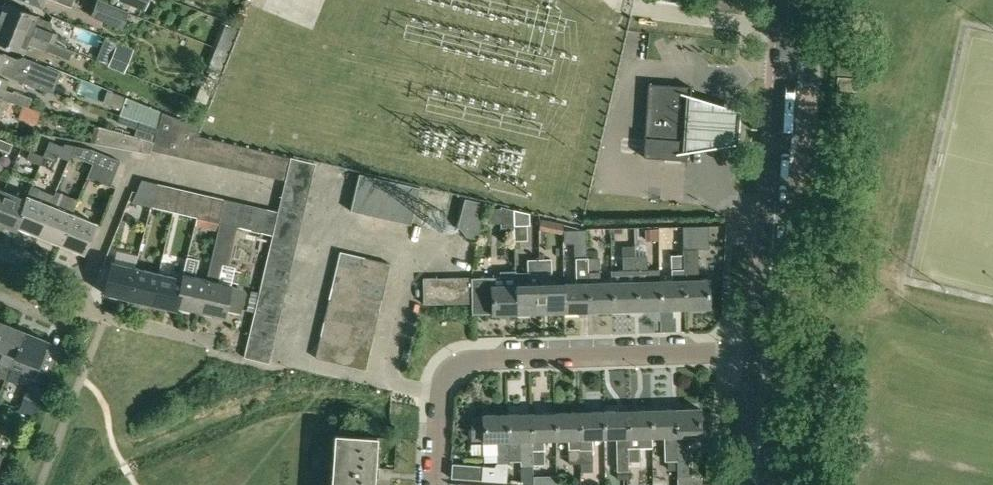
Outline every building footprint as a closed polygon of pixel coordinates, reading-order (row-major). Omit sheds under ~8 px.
[(138,26),(142,17),(99,0),(95,0),(89,16),(119,28),(123,20),(138,26)] [(148,4),(149,0),(125,0),(146,8),(148,4)] [(48,41),(54,43),(58,34),(50,31),(53,23),(37,17),(38,15),(5,2),(4,5),(1,5),(0,8),(0,12),(1,13),(0,14),(0,22),(48,41)] [(54,43),(48,41),(0,22),(0,43),(23,52),(27,42),(69,59),(72,51),(54,43)] [(211,45),(228,52),(236,32),(219,24),(211,45)] [(117,42),(108,66),(124,73),(134,48),(117,42)] [(218,77),(228,52),(211,45),(201,70),(218,77)] [(19,80),(36,86),(45,65),(23,56),(18,59),(4,53),(0,52),(0,73),(19,80)] [(11,101),(16,102),(29,106),(32,97),(13,90),(12,93),(3,89),(6,81),(0,78),(0,97),(11,101)] [(190,97),(207,103),(214,85),(198,79),(195,88),(193,88),(190,97)] [(691,87),(648,84),(643,157),(686,160),(691,87)] [(122,109),(120,114),(155,126),(159,110),(107,90),(103,103),(122,109)] [(0,97),(0,118),(4,108),(12,111),(16,102),(11,101),(0,97)] [(679,156),(732,144),(733,113),(682,100),(679,156)] [(41,111),(22,106),(18,119),(37,124),(41,111)] [(172,116),(159,110),(155,126),(152,141),(150,149),(164,153),(172,116)] [(155,126),(120,114),(117,122),(136,128),(134,136),(150,140),(152,141),(155,126)] [(164,153),(175,155),(183,120),(175,117),(172,116),(164,153)] [(186,121),(183,120),(175,155),(191,159),(196,134),(198,125),(186,121)] [(150,140),(134,136),(96,125),(91,143),(146,153),(150,140)] [(209,137),(196,134),(191,159),(203,161),(209,137)] [(203,161),(213,164),(219,139),(209,137),(203,161)] [(9,152),(13,143),(0,138),(0,149),(9,152)] [(230,142),(219,139),(213,164),(226,167),(230,142)] [(49,141),(43,156),(44,156),(56,161),(58,154),(60,154),(63,146),(49,141)] [(226,167),(238,169),(244,145),(230,142),(226,167)] [(255,148),(244,145),(238,169),(250,172),(255,148)] [(84,160),(91,163),(114,172),(119,160),(89,148),(84,160)] [(262,175),(267,151),(255,148),(250,172),(262,175)] [(41,165),(44,156),(43,156),(30,151),(27,159),(41,165)] [(280,154),(267,151),(262,175),(274,178),(280,154)] [(290,157),(280,154),(274,178),(285,180),(287,168),(290,157)] [(290,157),(287,168),(312,174),(315,162),(290,157)] [(109,186),(114,172),(91,163),(86,177),(109,186)] [(309,185),(312,174),(287,168),(285,180),(309,185)] [(350,211),(362,213),(371,176),(359,173),(350,211)] [(383,179),(371,176),(362,213),(374,216),(383,179)] [(374,216),(386,219),(395,182),(383,179),(374,216)] [(130,203),(150,207),(156,183),(140,180),(130,203)] [(282,191),(307,197),(309,185),(285,180),(282,191)] [(398,222),(408,185),(395,182),(386,219),(398,222)] [(162,210),(168,186),(156,183),(150,207),(162,210)] [(420,188),(408,185),(398,222),(411,225),(420,188)] [(40,200),(44,191),(31,186),(28,195),(26,194),(25,198),(15,226),(37,235),(50,204),(40,200)] [(162,210),(173,212),(178,188),(168,186),(162,210)] [(183,215),(189,191),(178,188),(173,212),(183,215)] [(4,189),(0,199),(0,225),(13,230),(25,198),(4,189)] [(200,193),(189,191),(183,215),(194,217),(200,193)] [(304,208),(307,197),(282,191),(279,203),(304,208)] [(194,217),(197,218),(205,220),(211,196),(200,193),(194,217)] [(222,198),(211,196),(205,220),(216,223),(222,198)] [(216,223),(227,225),(233,201),(222,198),(216,223)] [(466,236),(478,239),(487,203),(465,198),(458,226),(466,236)] [(244,204),(233,201),(227,225),(239,228),(244,204)] [(301,220),(304,208),(279,203),(277,211),(277,215),(301,220)] [(72,212),(50,204),(37,235),(59,244),(72,212)] [(239,228),(249,230),(255,206),(244,204),(239,228)] [(266,208),(255,206),(249,230),(261,233),(266,208)] [(514,225),(513,213),(513,209),(500,206),(500,208),(488,208),(489,223),(500,222),(501,228),(514,227),(514,225)] [(272,235),(274,227),(277,215),(277,211),(266,208),(261,233),(272,235)] [(95,222),(72,212),(59,244),(82,253),(95,222)] [(529,213),(513,213),(514,225),(529,225),(529,213)] [(274,227),(299,232),(301,220),(277,215),(274,227)] [(223,318),(225,311),(241,314),(246,293),(229,289),(231,285),(219,282),(223,264),(228,265),(232,245),(236,229),(219,225),(207,279),(200,313),(223,318)] [(644,229),(645,240),(658,240),(658,229),(656,229),(656,226),(646,226),(646,229),(644,229)] [(682,227),(683,254),(685,308),(708,308),(709,308),(708,287),(708,279),(698,279),(697,249),(709,249),(708,226),(682,227)] [(296,244),(299,232),(274,227),(272,235),(271,238),(296,244)] [(293,255),(296,244),(271,238),(269,249),(293,255)] [(290,268),(293,255),(269,249),(266,262),(290,268)] [(362,269),(365,257),(340,252),(337,264),(362,269)] [(661,309),(685,308),(683,254),(671,255),(671,279),(660,280),(661,309)] [(614,310),(638,310),(636,255),(622,256),(622,270),(611,270),(611,281),(613,281),(614,310)] [(636,255),(638,310),(661,309),(660,280),(659,280),(659,269),(647,269),(646,255),(636,255)] [(186,263),(185,263),(176,307),(200,313),(207,279),(194,276),(198,259),(187,257),(186,263)] [(362,269),(387,275),(390,263),(365,257),(362,269)] [(566,312),(590,311),(588,257),(575,258),(576,282),(565,283),(566,312)] [(613,281),(611,281),(599,282),(599,257),(588,257),(590,311),(614,310),(613,281)] [(175,311),(176,307),(185,263),(163,258),(159,272),(152,305),(175,311)] [(527,272),(515,272),(517,313),(541,312),(539,259),(527,259),(527,272)] [(541,312),(566,312),(565,283),(555,283),(555,279),(551,279),(550,259),(539,259),(541,312)] [(104,294),(128,300),(136,267),(112,261),(104,294)] [(263,274),(288,280),(290,268),(266,262),(263,274)] [(359,281),(362,269),(337,264),(335,275),(359,281)] [(159,272),(136,267),(128,300),(152,305),(159,272)] [(362,269),(359,281),(384,287),(387,275),(362,269)] [(517,313),(515,272),(515,270),(501,271),(501,277),(471,278),(471,303),(472,315),(473,315),(473,313),(492,313),(492,314),(493,314),(517,313)] [(285,291),(288,280),(263,274),(260,285),(285,291)] [(359,281),(335,275),(332,286),(357,292),(359,281)] [(447,303),(459,303),(459,277),(447,278),(447,303)] [(471,303),(471,278),(471,277),(459,277),(459,303),(471,303)] [(435,304),(435,278),(423,278),(423,304),(435,304)] [(435,304),(447,303),(447,278),(435,278),(435,304)] [(359,281),(357,292),(382,298),(384,287),(359,281)] [(282,303),(285,291),(260,285),(258,297),(282,303)] [(357,292),(332,286),(329,298),(354,304),(357,292)] [(354,304),(379,309),(382,298),(357,292),(354,304)] [(258,297),(255,309),(280,315),(282,303),(258,297)] [(351,315),(354,304),(329,298),(327,310),(351,315)] [(354,304),(351,315),(376,321),(379,309),(354,304)] [(277,326),(280,315),(255,309),(252,320),(277,326)] [(351,315),(327,310),(324,322),(348,328),(351,315)] [(348,328),(373,334),(376,321),(351,315),(348,328)] [(274,338),(277,326),(252,320),(249,332),(274,338)] [(346,340),(348,328),(324,322),(321,334),(346,340)] [(2,323),(0,329),(0,351),(3,353),(0,359),(0,378),(5,380),(25,332),(2,323)] [(373,334),(348,328),(346,340),(370,345),(373,334)] [(47,342),(25,332),(5,380),(15,384),(20,372),(33,377),(37,367),(47,342)] [(247,344),(272,349),(274,338),(249,332),(247,344)] [(346,340),(321,334),(318,345),(343,351),(346,340)] [(346,340),(343,351),(368,357),(370,345),(346,340)] [(269,362),(272,349),(247,344),(244,356),(269,362)] [(343,351),(318,345),(315,357),(340,363),(343,351)] [(343,351),(340,363),(365,369),(368,357),(343,351)] [(22,412),(34,417),(43,392),(31,388),(22,412)] [(699,408),(675,409),(677,459),(688,459),(688,435),(711,435),(711,416),(700,417),(699,408)] [(665,459),(677,459),(675,409),(652,410),(652,436),(664,436),(665,459)] [(628,461),(630,461),(628,410),(603,411),(604,438),(616,437),(617,471),(628,470),(628,461)] [(652,410),(628,410),(630,461),(640,461),(639,447),(653,447),(652,436),(652,410)] [(603,411),(579,412),(581,462),(581,471),(593,471),(592,438),(604,438),(603,411)] [(556,412),(532,413),(533,464),(545,464),(544,439),(557,439),(556,412)] [(569,463),(581,462),(579,412),(556,412),(557,439),(568,439),(569,463)] [(532,464),(533,464),(532,413),(508,414),(509,440),(519,440),(520,465),(521,465),(521,472),(532,472),(532,464)] [(509,462),(509,440),(508,414),(483,415),(483,422),(472,422),(472,440),(483,439),(484,466),(452,463),(451,478),(506,482),(507,462),(509,462)] [(334,434),(333,471),(379,474),(379,467),(375,467),(377,437),(356,436),(334,434)] [(676,460),(668,460),(668,470),(676,469),(676,460)] [(379,474),(333,471),(332,484),(373,484),(374,478),(378,479),(379,474)] [(694,476),(680,475),(679,484),(701,484),(702,476),(694,476)]
